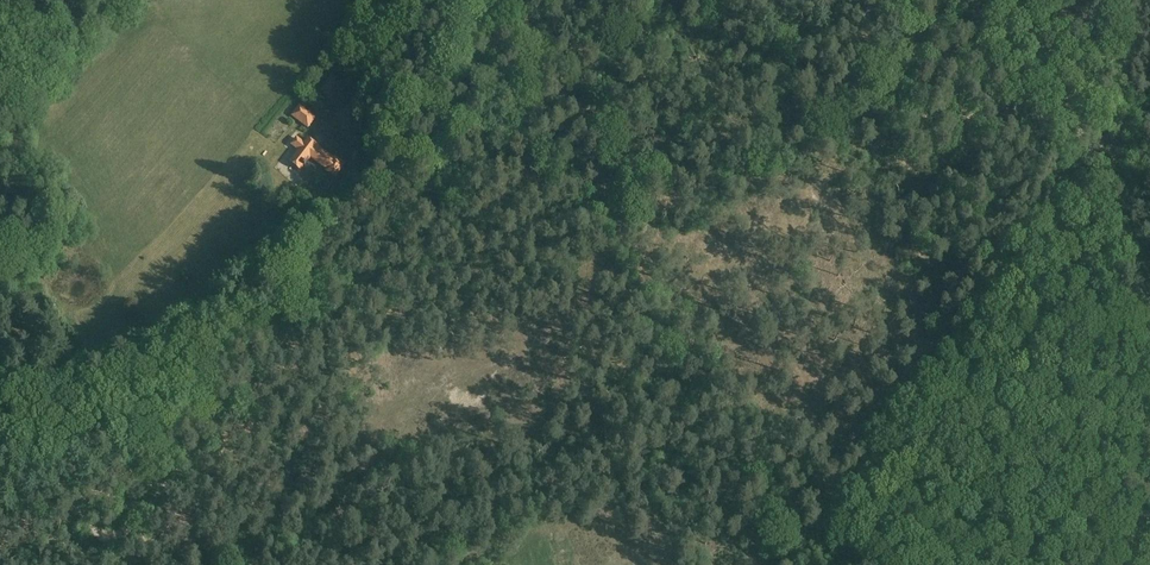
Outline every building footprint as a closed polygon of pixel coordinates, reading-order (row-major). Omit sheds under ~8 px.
[(320,91),(329,98),(341,83),(331,76),(320,91)] [(291,116),(308,129),(317,117),(304,108),(305,106),(301,104),(300,104),(299,104),(291,116)] [(326,170),(335,177),(344,164),(336,158),(335,159),(318,147),(319,146),(307,137),(304,142),(296,137),(291,145),(297,150),(289,161),(302,170),(305,166),(307,163),(312,156),(328,168),(326,170)]
